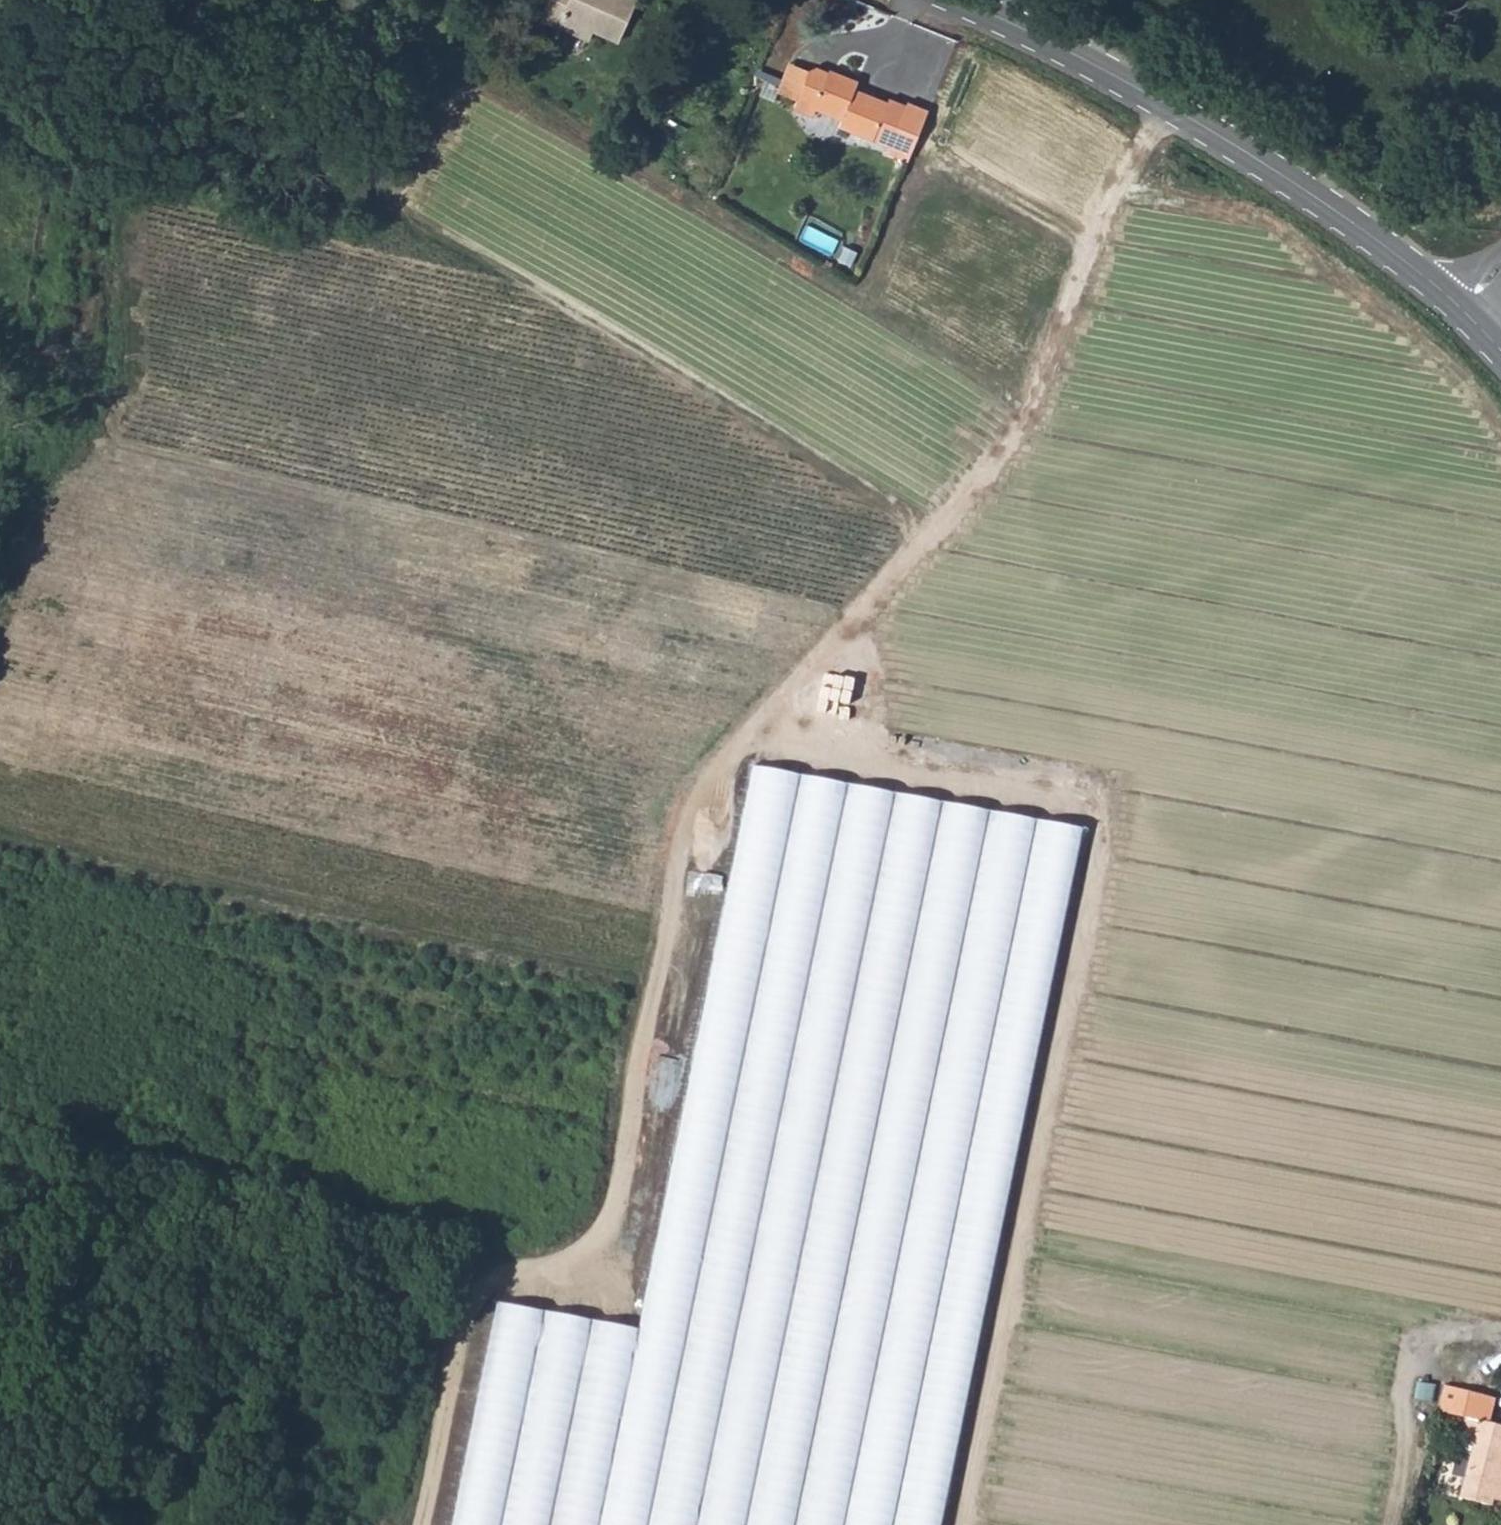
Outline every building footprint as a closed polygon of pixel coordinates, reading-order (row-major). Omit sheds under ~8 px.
[(558,24),(561,15),(591,27),(620,39),(636,0),(552,0),(544,18),(558,24)] [(561,15),(558,24),(587,36),(591,27),(561,15)] [(906,160),(927,110),(907,101),(905,104),(894,100),(892,103),(857,88),(860,80),(832,68),(831,70),(819,65),(811,68),(809,73),(788,66),(780,93),(796,102),(794,106),(814,114),(817,107),(842,118),(839,125),(887,146),(885,151),(906,160)] [(1080,827),(752,762),(639,1326),(497,1297),(452,1524),(941,1524),(1080,827)] [(1463,1416),(1490,1422),(1496,1397),(1444,1385),(1438,1411),(1463,1416)] [(1488,1509),(1490,1503),(1500,1461),(1500,1425),(1490,1422),(1463,1416),(1454,1452),(1468,1456),(1458,1502),(1488,1509)] [(1490,1503),(1500,1503),(1500,1461),(1490,1503)]
